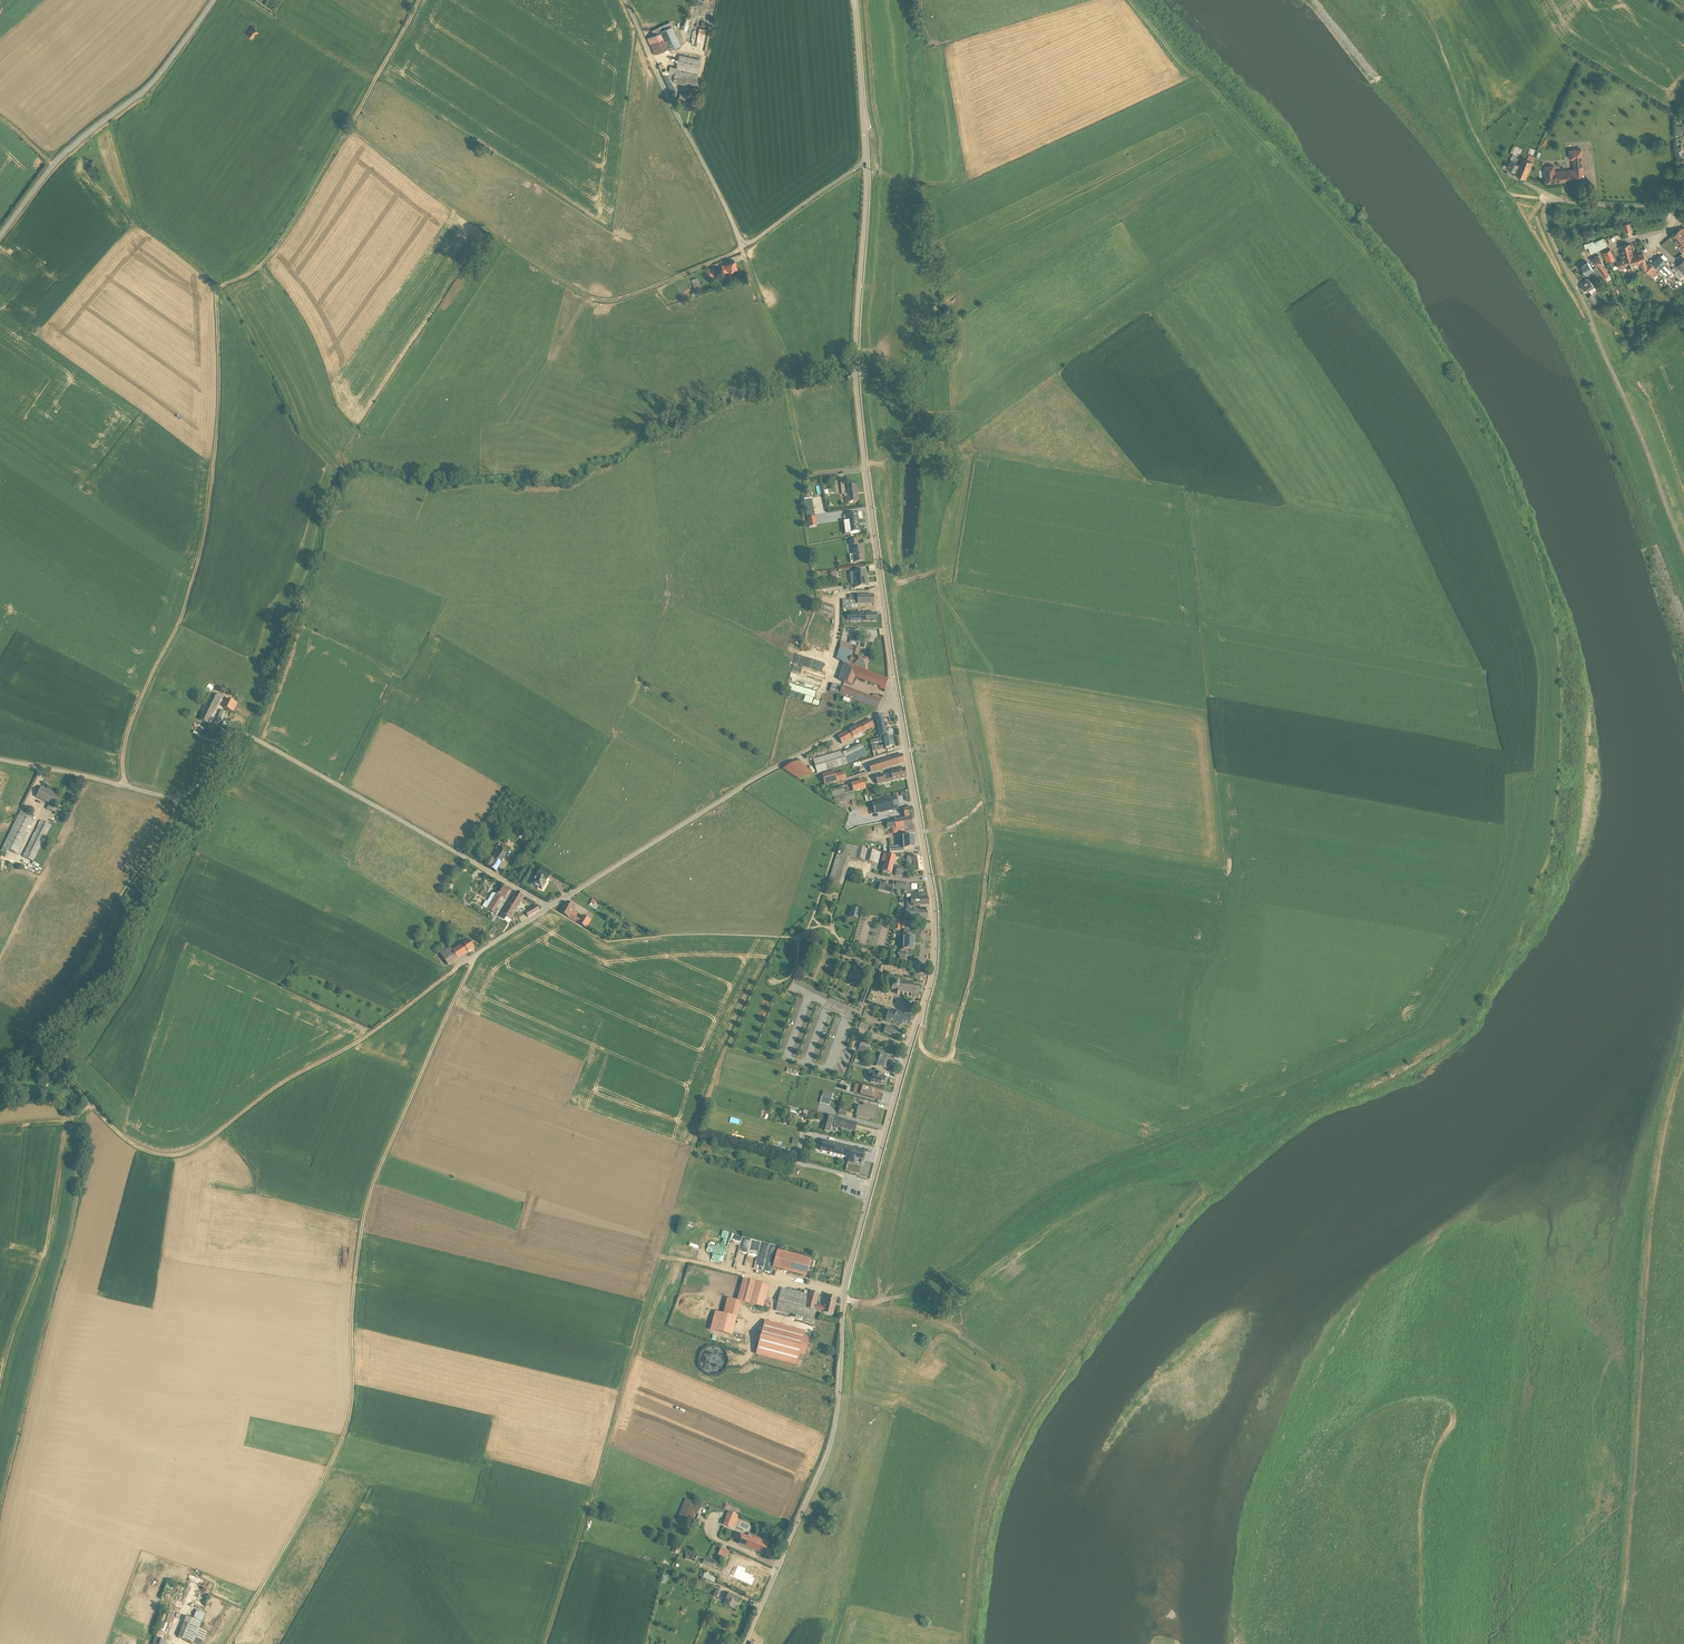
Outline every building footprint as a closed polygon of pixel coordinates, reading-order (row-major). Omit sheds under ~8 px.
[(666,49),(680,43),(671,23),(669,20),(657,25),(658,25),(660,30),(654,33),(647,36),(654,52),(665,47),(666,49)] [(252,37),(258,30),(252,24),(246,31),(252,37)] [(670,78),(695,84),(701,57),(678,52),(676,65),(670,64),(668,72),(667,70),(668,70),(667,67),(662,69),(672,91),(675,89),(670,78)] [(675,96),(678,105),(694,108),(696,100),(685,97),(686,92),(679,91),(678,96),(675,96)] [(1559,181),(1572,180),(1584,179),(1581,149),(1569,150),(1570,159),(1573,159),(1575,171),(1571,172),(1554,173),(1554,166),(1545,167),(1547,183),(1559,181)] [(1511,159),(1511,160),(1516,163),(1518,158),(1512,155),(1510,159),(1511,159)] [(1527,159),(1523,157),(1515,174),(1525,179),(1536,158),(1529,155),(1527,159)] [(1518,164),(1516,163),(1511,160),(1507,167),(1515,171),(1518,164)] [(1683,252),(1683,231),(1682,228),(1671,236),(1671,237),(1670,237),(1673,241),(1674,240),(1680,249),(1683,252)] [(1603,238),(1593,242),(1597,250),(1607,246),(1603,238)] [(1590,253),(1597,250),(1593,242),(1593,241),(1587,244),(1586,243),(1583,245),(1585,249),(1588,248),(1590,253)] [(1629,244),(1626,245),(1631,266),(1640,264),(1639,263),(1640,262),(1638,254),(1632,256),(1629,244)] [(1633,272),(1631,266),(1626,245),(1620,246),(1624,258),(1615,262),(1617,264),(1619,271),(1623,270),(1622,267),(1626,266),(1628,271),(1629,271),(1630,273),(1633,272)] [(1612,267),(1617,264),(1615,262),(1614,258),(1610,249),(1602,253),(1607,262),(1610,261),(1610,262),(1609,263),(1612,267)] [(1637,253),(1638,254),(1640,262),(1639,263),(1640,264),(1640,266),(1643,269),(1645,270),(1648,273),(1653,278),(1657,274),(1655,271),(1656,270),(1654,267),(1653,266),(1650,263),(1647,266),(1643,251),(1637,253)] [(1598,255),(1592,259),(1596,266),(1602,274),(1605,278),(1609,275),(1607,273),(1608,273),(1606,271),(1602,264),(1603,264),(1598,255)] [(1676,267),(1675,265),(1672,267),(1673,268),(1671,270),(1667,267),(1665,264),(1666,262),(1663,259),(1659,255),(1652,262),(1653,263),(1652,264),(1653,265),(1653,266),(1654,267),(1656,266),(1659,269),(1663,272),(1667,276),(1671,272),(1674,274),(1679,279),(1682,276),(1683,279),(1683,274),(1678,269),(1676,267)] [(737,266),(734,258),(721,263),(723,270),(737,266)] [(1593,269),(1588,262),(1580,267),(1585,276),(1586,275),(1587,276),(1589,276),(1592,275),(1595,280),(1602,275),(1596,267),(1593,269)] [(716,273),(714,265),(707,268),(710,275),(716,273)] [(1590,281),(1587,278),(1580,283),(1582,287),(1586,292),(1588,290),(1591,294),(1596,290),(1594,286),(1590,281)] [(1592,294),(1588,298),(1595,305),(1599,301),(1592,294)] [(844,483),(839,484),(841,497),(844,496),(845,506),(858,505),(856,487),(846,488),(846,489),(845,489),(844,483)] [(808,530),(816,529),(815,519),(814,519),(811,499),(803,501),(804,503),(804,504),(808,530)] [(843,522),(845,537),(850,536),(859,534),(858,522),(859,522),(859,520),(861,520),(861,515),(843,518),(843,522)] [(857,542),(849,543),(849,549),(851,549),(852,551),(851,551),(852,557),(849,558),(850,565),(853,565),(853,566),(864,564),(863,558),(864,558),(863,550),(858,550),(857,542)] [(853,591),(868,589),(867,578),(866,578),(865,573),(853,575),(854,580),(852,580),(853,591)] [(842,602),(842,611),(858,611),(858,608),(873,608),(873,598),(849,598),(849,602),(842,602)] [(833,609),(817,603),(814,613),(830,619),(834,609),(833,609)] [(858,616),(858,611),(842,611),(842,623),(850,625),(876,624),(876,616),(858,616)] [(848,647),(848,646),(840,643),(839,650),(835,662),(842,665),(843,665),(848,667),(865,671),(867,663),(857,660),(859,650),(854,648),(853,648),(848,647)] [(879,689),(878,690),(884,692),(888,682),(848,667),(843,665),(837,682),(851,688),(854,680),(879,689)] [(829,694),(877,712),(881,700),(872,697),(871,700),(842,689),(841,689),(831,686),(829,694)] [(214,692),(212,695),(211,695),(207,704),(203,703),(201,708),(204,710),(200,720),(208,725),(221,699),(217,697),(219,694),(214,692)] [(810,699),(788,692),(786,698),(808,705),(810,699)] [(224,708),(233,712),(237,703),(228,699),(224,708)] [(882,722),(881,717),(875,720),(879,739),(886,737),(883,721),(882,722)] [(870,722),(859,727),(837,740),(841,747),(852,741),(862,736),(874,729),(870,722)] [(883,745),(884,751),(893,750),(892,739),(879,741),(869,744),(870,747),(878,745),(883,745)] [(812,762),(816,776),(847,767),(866,757),(861,747),(842,756),(841,754),(812,762)] [(901,757),(863,769),(865,776),(903,765),(901,757)] [(875,778),(876,787),(906,780),(904,771),(890,774),(891,779),(884,781),(883,776),(875,778)] [(835,776),(834,774),(822,777),(825,788),(846,782),(844,774),(835,776)] [(856,806),(853,795),(865,791),(863,783),(828,793),(828,792),(830,791),(829,787),(821,790),(817,791),(819,796),(823,794),(828,802),(835,807),(850,803),(852,807),(856,806)] [(58,796),(41,787),(36,798),(49,804),(46,809),(52,812),(55,806),(53,806),(58,796)] [(872,807),(871,807),(873,816),(894,813),(893,809),(898,808),(896,799),(871,805),(872,807)] [(911,810),(902,812),(904,820),(913,818),(911,810)] [(35,818),(20,811),(2,847),(0,852),(0,855),(4,857),(8,850),(17,854),(35,818)] [(904,820),(885,824),(887,831),(889,831),(890,836),(892,836),(912,833),(912,829),(911,819),(904,820)] [(33,862),(51,826),(40,821),(23,857),(33,862)] [(889,850),(889,855),(903,854),(903,853),(914,852),(913,839),(901,840),(902,849),(889,850)] [(510,851),(503,846),(488,870),(496,875),(510,851)] [(850,861),(877,867),(880,855),(842,847),(839,858),(836,857),(828,883),(842,887),(850,861)] [(895,859),(883,856),(881,864),(884,865),(882,874),(891,876),(895,859)] [(922,873),(920,861),(906,859),(905,865),(909,866),(912,866),(913,875),(922,873)] [(907,871),(897,868),(894,878),(906,880),(907,871)] [(541,892),(550,878),(540,872),(532,886),(541,892)] [(854,872),(852,879),(860,881),(861,873),(854,872)] [(905,886),(906,885),(896,884),(896,885),(892,884),(891,889),(880,885),(878,893),(891,896),(892,892),(896,893),(896,891),(904,892),(904,894),(908,895),(910,887),(905,886)] [(923,885),(910,886),(910,892),(915,892),(915,894),(926,894),(926,890),(923,891),(923,885)] [(487,911),(496,917),(499,912),(497,910),(500,905),(499,905),(502,900),(505,902),(510,894),(503,890),(501,894),(499,893),(497,897),(496,896),(487,911)] [(524,898),(516,894),(508,909),(506,908),(501,916),(515,924),(517,921),(512,918),(524,898)] [(919,913),(915,913),(915,908),(929,908),(926,895),(910,896),(906,896),(906,901),(905,901),(906,912),(905,912),(901,911),(901,907),(898,907),(896,918),(904,919),(904,920),(926,922),(927,914),(919,913)] [(882,901),(881,905),(884,906),(885,902),(887,902),(888,902),(888,901),(892,903),(893,900),(884,897),(883,901),(882,901)] [(586,931),(591,923),(582,918),(580,922),(573,919),(575,915),(573,913),(575,909),(566,904),(560,915),(586,931)] [(528,920),(539,912),(536,907),(525,914),(528,920)] [(859,913),(851,910),(848,920),(857,922),(859,913)] [(907,957),(912,958),(913,935),(909,935),(909,933),(903,933),(902,952),(899,951),(899,962),(904,962),(904,959),(907,957)] [(450,949),(440,955),(448,968),(474,951),(467,940),(462,943),(464,946),(452,953),(450,949)] [(880,964),(876,963),(872,972),(871,972),(870,974),(871,975),(869,981),(866,982),(865,984),(865,985),(866,988),(863,994),(862,995),(860,997),(861,998),(857,1009),(861,1010),(869,989),(871,988),(872,988),(873,987),(873,985),(873,984),(872,983),(880,964)] [(890,992),(890,993),(893,993),(894,995),(894,996),(896,997),(897,997),(897,996),(907,997),(906,999),(915,1000),(917,1000),(918,995),(919,995),(920,994),(921,993),(921,992),(920,990),(919,989),(919,988),(915,987),(915,988),(913,988),(913,986),(898,984),(898,983),(897,983),(896,983),(895,984),(894,985),(889,985),(889,989),(889,992),(890,992)] [(910,1025),(911,1020),(910,1020),(911,1018),(896,1013),(896,1014),(894,1013),(894,1015),(893,1014),(888,1013),(885,1021),(901,1027),(901,1025),(908,1027),(909,1025),(910,1025)] [(883,1028),(880,1034),(897,1041),(900,1034),(886,1028),(885,1029),(883,1028)] [(860,1045),(857,1053),(867,1057),(870,1048),(860,1045)] [(880,1055),(876,1067),(887,1071),(890,1064),(892,1059),(881,1055),(880,1055)] [(846,1066),(845,1066),(845,1062),(837,1063),(837,1076),(846,1075),(846,1066)] [(869,1073),(867,1078),(871,1079),(870,1085),(879,1087),(880,1084),(884,1085),(885,1080),(880,1078),(881,1076),(875,1074),(875,1075),(869,1073)] [(855,1087),(852,1095),(878,1102),(880,1095),(875,1094),(873,1092),(855,1087)] [(823,1110),(823,1107),(830,1107),(830,1100),(821,1100),(821,1102),(826,1102),(826,1106),(819,1106),(819,1110),(823,1110)] [(873,1122),(877,1109),(863,1105),(862,1108),(858,1107),(855,1117),(873,1122)] [(824,1133),(829,1135),(832,1125),(833,1125),(834,1121),(833,1121),(834,1119),(828,1118),(824,1133)] [(836,1119),(833,1128),(854,1134),(857,1125),(836,1119)] [(847,1164),(860,1167),(864,1153),(822,1143),(819,1153),(848,1160),(847,1164)] [(755,1261),(753,1272),(770,1275),(771,1266),(770,1266),(771,1261),(766,1260),(769,1245),(750,1242),(747,1260),(755,1261)] [(810,1261),(777,1252),(772,1269),(806,1279),(810,1261)] [(825,1278),(811,1274),(809,1281),(823,1285),(825,1278)] [(743,1281),(737,1302),(763,1309),(768,1288),(743,1281)] [(816,1313),(832,1317),(836,1300),(826,1297),(823,1308),(816,1307),(819,1296),(804,1292),(803,1295),(781,1290),(775,1313),(813,1323),(816,1313)] [(740,1304),(726,1300),(723,1315),(736,1319),(740,1304)] [(764,1322),(755,1357),(796,1367),(799,1356),(804,1358),(809,1339),(804,1337),(805,1333),(764,1322)] [(726,1371),(724,1348),(703,1350),(705,1366),(705,1373),(726,1371)] [(697,1505),(685,1500),(676,1522),(688,1527),(697,1505)] [(739,1511),(726,1506),(723,1511),(728,1513),(722,1526),(734,1531),(739,1518),(737,1517),(739,1511)] [(740,1542),(738,1546),(745,1549),(745,1548),(764,1556),(769,1544),(748,1535),(747,1539),(740,1537),(738,1541),(740,1542)] [(671,1554),(678,1556),(681,1549),(674,1546),(671,1554)] [(720,1550),(717,1558),(725,1562),(729,1553),(720,1550)] [(714,1565),(704,1561),(702,1566),(712,1570),(714,1565)] [(736,1573),(734,1572),(732,1576),(734,1577),(733,1579),(731,1578),(730,1581),(732,1582),(731,1583),(736,1585),(735,1586),(741,1588),(741,1586),(748,1590),(750,1584),(743,1581),(743,1580),(740,1578),(744,1570),(738,1567),(736,1573)] [(700,1574),(699,1578),(701,1579),(700,1582),(704,1583),(705,1581),(714,1584),(715,1580),(711,1578),(712,1576),(704,1573),(703,1576),(700,1574)] [(728,1596),(723,1606),(733,1610),(738,1600),(728,1596)] [(174,1613),(166,1610),(158,1633),(166,1636),(174,1613)] [(187,1619),(178,1639),(191,1643),(203,1643),(207,1633),(200,1630),(202,1625),(187,1619)]
